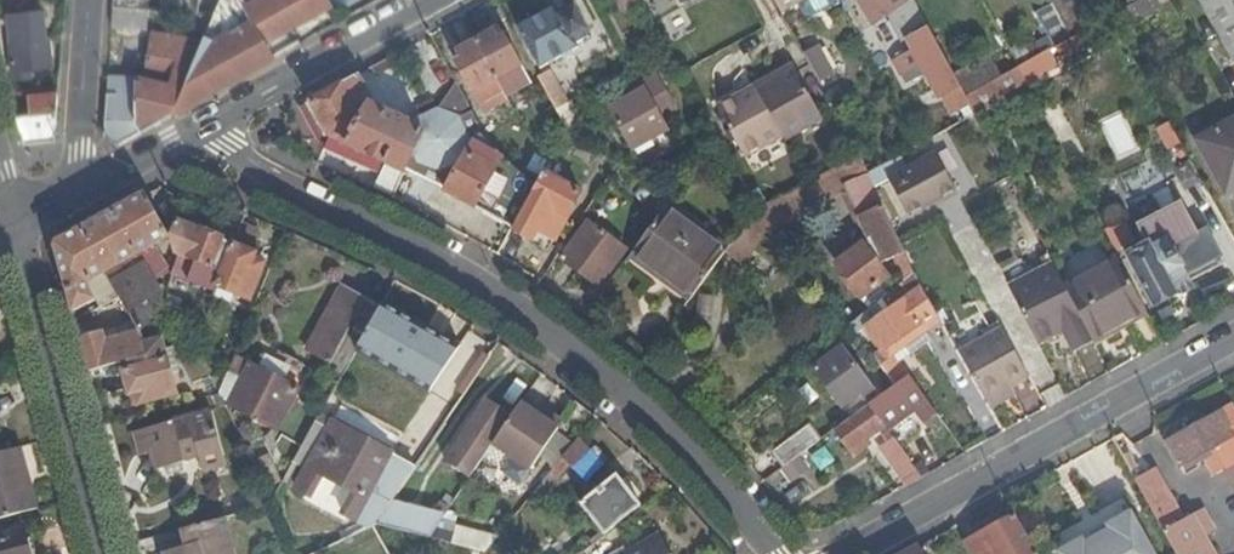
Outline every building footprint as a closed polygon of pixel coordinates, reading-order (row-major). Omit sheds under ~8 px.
[(114,6),(148,9),(149,0),(114,0),(114,6)] [(200,14),(202,0),(164,0),(163,11),(200,14)] [(274,59),(265,42),(332,6),(329,0),(252,0),(245,4),(247,7),(222,21),(228,32),(217,39),(205,34),(203,41),(173,115),(274,59)] [(622,14),(640,3),(639,0),(614,0),(622,14)] [(780,14),(806,0),(772,0),(780,14)] [(909,0),(875,0),(885,17),(909,0)] [(1096,26),(1092,20),(1081,0),(1062,0),(1053,5),(1072,39),(1096,26)] [(1122,3),(1125,9),(1142,0),(1120,0),(1122,3)] [(1233,63),(1233,0),(1198,0),(1206,15),(1233,63)] [(1111,17),(1125,9),(1122,3),(1092,20),(1096,26),(1111,17)] [(1072,39),(1053,5),(1036,15),(1055,48),(1072,39)] [(114,6),(112,27),(149,30),(150,9),(148,9),(114,6)] [(573,11),(560,19),(554,8),(517,28),(539,68),(576,48),(574,44),(581,40),(577,34),(584,30),(573,11)] [(53,34),(49,34),(48,25),(47,15),(45,15),(44,9),(14,12),(16,39),(13,39),(18,77),(34,75),(34,66),(56,63),(53,34)] [(969,104),(966,98),(928,30),(908,40),(940,98),(944,96),(953,113),(969,104)] [(496,80),(505,96),(530,83),(503,35),(496,38),(492,32),(474,41),(496,80)] [(118,145),(173,115),(203,41),(155,34),(148,77),(109,75),(105,135),(118,145)] [(472,92),(474,92),(496,80),(474,41),(457,50),(459,52),(462,58),(455,61),(472,92)] [(802,55),(817,82),(830,74),(816,49),(802,55)] [(405,63),(399,52),(372,67),(377,77),(405,63)] [(452,56),(455,61),(462,58),(459,52),(452,56)] [(1051,72),(1042,55),(1020,68),(1025,79),(1028,84),(1051,72)] [(988,100),(1025,79),(1020,68),(982,89),(988,100)] [(717,109),(731,136),(806,94),(794,71),(757,92),(755,89),(717,109)] [(547,72),(537,77),(545,92),(555,87),(547,72)] [(424,130),(417,128),(373,107),(374,104),(358,75),(309,103),(327,136),(404,171),(424,130)] [(645,93),(629,101),(608,113),(632,156),(670,135),(663,122),(678,114),(658,78),(641,87),(645,93)] [(491,109),(507,101),(505,96),(496,80),(474,92),(482,107),(491,109)] [(62,85),(14,89),(28,139),(59,135),(62,85)] [(471,110),(457,85),(445,109),(438,98),(420,107),(425,116),(420,120),(417,128),(424,130),(404,171),(444,192),(477,133),(480,135),(471,110)] [(555,87),(545,92),(555,111),(566,105),(555,87)] [(625,96),(629,101),(645,93),(641,87),(625,96)] [(806,94),(731,136),(744,159),(782,139),(784,141),(821,121),(806,94)] [(555,111),(564,127),(574,121),(566,105),(555,111)] [(956,119),(959,123),(975,115),(972,110),(956,119)] [(1197,141),(1226,194),(1233,190),(1233,121),(1197,141)] [(512,229),(535,187),(480,135),(477,133),(444,192),(512,229)] [(933,155),(886,183),(907,220),(954,192),(933,155)] [(803,185),(812,201),(866,172),(858,157),(803,185)] [(581,194),(542,174),(535,187),(512,229),(511,229),(533,241),(536,234),(553,243),(581,194)] [(899,242),(869,176),(846,188),(849,195),(845,197),(853,213),(857,211),(860,217),(858,218),(868,240),(836,265),(862,300),(889,279),(877,264),(891,258),(898,274),(903,282),(913,274),(899,242)] [(51,245),(70,313),(94,299),(84,282),(96,275),(102,285),(112,279),(107,270),(136,254),(140,262),(146,259),(141,251),(168,236),(144,192),(143,191),(54,239),(51,245)] [(588,224),(561,259),(597,287),(613,266),(624,250),(605,235),(598,231),(611,215),(596,204),(584,220),(588,224)] [(631,256),(691,301),(726,251),(667,209),(666,208),(631,256)] [(1127,257),(1155,307),(1176,295),(1170,284),(1222,256),(1207,228),(1198,233),(1190,219),(1169,231),(1172,235),(1164,239),(1165,243),(1151,249),(1149,245),(1127,257)] [(198,281),(214,288),(215,285),(231,243),(233,240),(220,235),(218,238),(176,221),(170,237),(176,251),(177,253),(184,256),(190,258),(204,264),(198,281)] [(231,243),(215,285),(249,298),(263,261),(252,257),(253,251),(231,243)] [(187,265),(190,258),(184,256),(181,263),(187,265)] [(1147,352),(1163,343),(1120,259),(1075,283),(1103,334),(1131,320),(1147,352)] [(1006,286),(1036,342),(1063,328),(1073,347),(1091,338),(1051,262),(1006,286)] [(138,333),(154,316),(161,298),(142,265),(109,284),(138,333)] [(913,274),(903,282),(902,283),(908,296),(921,287),(913,274)] [(878,302),(849,324),(857,335),(866,329),(883,352),(903,338),(908,341),(911,341),(914,340),(923,333),(930,341),(945,330),(921,287),(908,296),(886,312),(878,302)] [(355,349),(378,307),(342,288),(305,355),(327,366),(323,372),(338,380),(355,349)] [(378,307),(355,349),(427,393),(457,347),(381,302),(378,307)] [(1028,375),(1001,327),(957,351),(984,399),(1028,375)] [(77,340),(86,373),(120,364),(144,357),(142,350),(138,333),(103,343),(100,333),(77,340)] [(883,352),(875,358),(877,362),(883,369),(895,360),(897,364),(930,341),(923,333),(914,340),(911,341),(908,341),(903,338),(883,352)] [(144,357),(120,364),(132,405),(174,394),(160,345),(142,350),(144,357)] [(875,391),(843,349),(815,369),(843,407),(866,389),(871,395),(875,391)] [(233,356),(223,382),(219,392),(218,393),(224,406),(227,405),(276,431),(297,390),(233,356)] [(895,360),(883,369),(896,386),(908,378),(897,364),(895,360)] [(883,369),(877,362),(868,369),(886,393),(896,386),(883,369)] [(896,386),(886,393),(870,406),(885,426),(909,409),(915,404),(927,421),(937,413),(921,391),(911,376),(908,378),(896,386)] [(932,384),(921,391),(937,413),(948,428),(959,421),(932,384)] [(492,445),(509,418),(486,402),(445,463),(469,479),(481,462),(492,445)] [(541,418),(520,403),(509,418),(492,445),(529,471),(556,429),(541,418)] [(915,404),(909,409),(921,425),(927,421),(915,404)] [(885,426),(870,406),(834,432),(854,458),(863,451),(859,446),(885,426)] [(1233,406),(1166,442),(1180,467),(1201,455),(1207,466),(1220,459),(1233,484),(1233,407),(1233,406)] [(139,458),(149,456),(155,454),(160,472),(183,466),(182,463),(199,459),(202,472),(226,465),(214,412),(134,433),(139,458)] [(545,413),(541,418),(556,429),(560,424),(545,413)] [(315,422),(291,463),(305,471),(295,491),(355,524),(374,490),(392,500),(414,467),(390,454),(345,430),(330,422),(327,428),(315,422)] [(775,453),(785,468),(820,442),(810,427),(775,453)] [(879,449),(904,487),(920,477),(893,438),(879,449)] [(602,466),(576,441),(549,475),(556,481),(567,466),(585,483),(602,466)] [(34,509),(23,472),(27,471),(19,445),(0,450),(0,517),(34,509)] [(529,471),(492,445),(481,462),(518,486),(529,471)] [(1130,452),(1123,456),(1132,473),(1139,469),(1130,452)] [(155,454),(149,456),(152,474),(160,472),(155,454)] [(1136,481),(1168,538),(1177,553),(1214,553),(1204,538),(1215,532),(1202,511),(1184,521),(1172,498),(1168,500),(1153,471),(1136,481)] [(640,507),(615,477),(579,505),(603,536),(640,507)] [(246,511),(271,504),(270,502),(265,492),(243,499),(246,511)] [(391,502),(376,524),(429,538),(447,511),(439,505),(432,513),(391,502)] [(963,545),(968,553),(1038,553),(1016,516),(963,545)] [(1068,553),(1155,553),(1135,517),(1068,553)] [(169,532),(173,548),(162,551),(162,553),(219,553),(210,521),(169,532)] [(21,528),(0,534),(0,553),(28,553),(21,528)] [(658,533),(625,551),(620,553),(670,553),(658,533)] [(625,551),(621,545),(606,553),(620,553),(625,551)]
